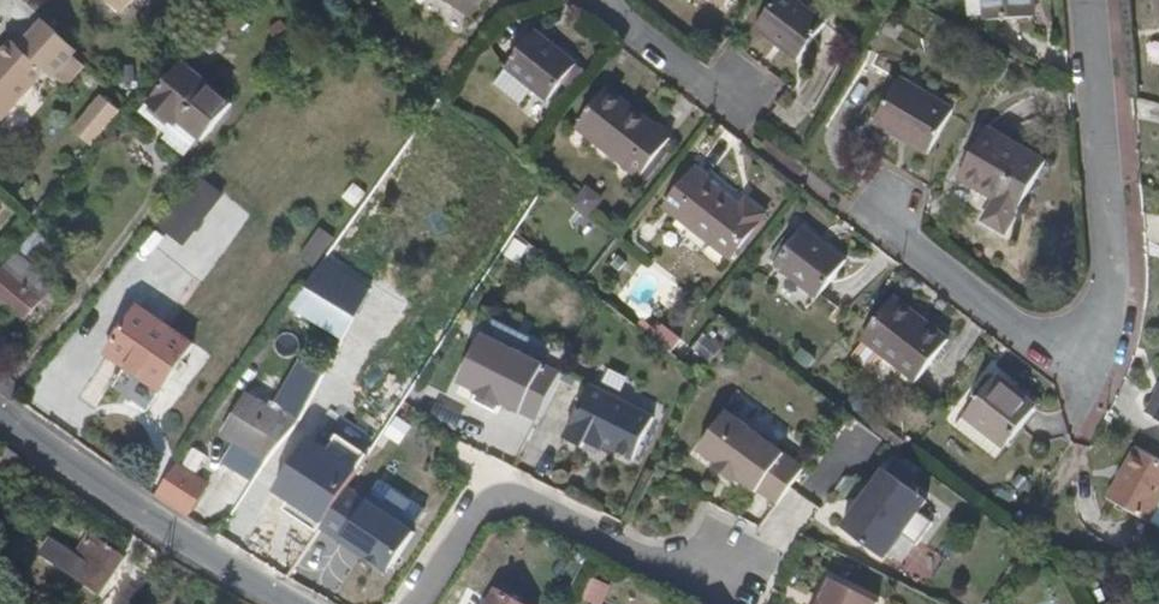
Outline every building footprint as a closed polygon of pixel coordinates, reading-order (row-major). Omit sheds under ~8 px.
[(118,17),(134,0),(99,0),(118,17)] [(468,16),(481,0),(447,0),(468,16)] [(756,29),(797,59),(826,24),(794,0),(779,0),(756,29)] [(987,21),(1037,18),(1035,0),(985,0),(987,21)] [(74,53),(43,24),(19,49),(12,43),(0,57),(0,121),(46,72),(52,78),(74,53)] [(536,33),(506,69),(548,102),(577,65),(536,33)] [(184,63),(147,105),(177,129),(180,126),(201,143),(234,105),(184,63)] [(903,80),(877,125),(929,155),(956,111),(903,80)] [(609,88),(577,129),(640,179),(672,138),(609,88)] [(990,129),(961,179),(995,201),(984,220),(1005,234),(1047,162),(990,129)] [(695,169),(665,207),(732,260),(768,215),(748,198),(742,205),(695,169)] [(587,184),(574,207),(592,217),(605,194),(587,184)] [(806,229),(776,265),(818,298),(846,262),(806,229)] [(523,273),(532,256),(512,246),(503,263),(523,273)] [(0,279),(0,295),(28,317),(54,285),(19,256),(0,279)] [(292,313),(349,334),(356,313),(300,292),(292,313)] [(896,299),(864,341),(918,382),(950,340),(896,299)] [(140,309),(108,355),(160,392),(192,345),(140,309)] [(709,362),(722,344),(706,333),(693,351),(709,362)] [(539,422),(562,375),(485,336),(460,383),(479,392),(477,395),(503,407),(504,405),(539,422)] [(347,357),(310,420),(345,441),(384,378),(347,357)] [(568,375),(555,401),(576,412),(590,386),(568,375)] [(1037,408),(998,378),(967,418),(1007,449),(1037,408)] [(636,461),(657,418),(592,386),(566,439),(586,449),(589,444),(602,450),(605,445),(636,461)] [(248,396),(224,435),(261,456),(285,418),(248,396)] [(381,445),(401,405),(388,399),(368,439),(381,445)] [(812,466),(736,409),(705,450),(762,492),(764,490),(784,504),(812,466)] [(1136,450),(1109,498),(1151,522),(1158,508),(1158,463),(1136,450)] [(176,462),(154,496),(189,518),(211,484),(176,462)] [(930,504),(889,472),(846,529),(888,560),(930,504)] [(279,477),(260,506),(310,535),(335,495),(302,474),(295,486),(279,477)] [(348,490),(322,530),(381,569),(389,567),(412,532),(348,490)] [(49,538),(38,555),(102,595),(126,557),(89,533),(75,553),(49,538)] [(580,600),(589,603),(604,603),(612,586),(591,577),(580,600)] [(836,581),(824,603),(880,603),(836,581)] [(489,603),(523,603),(498,590),(489,603)]
